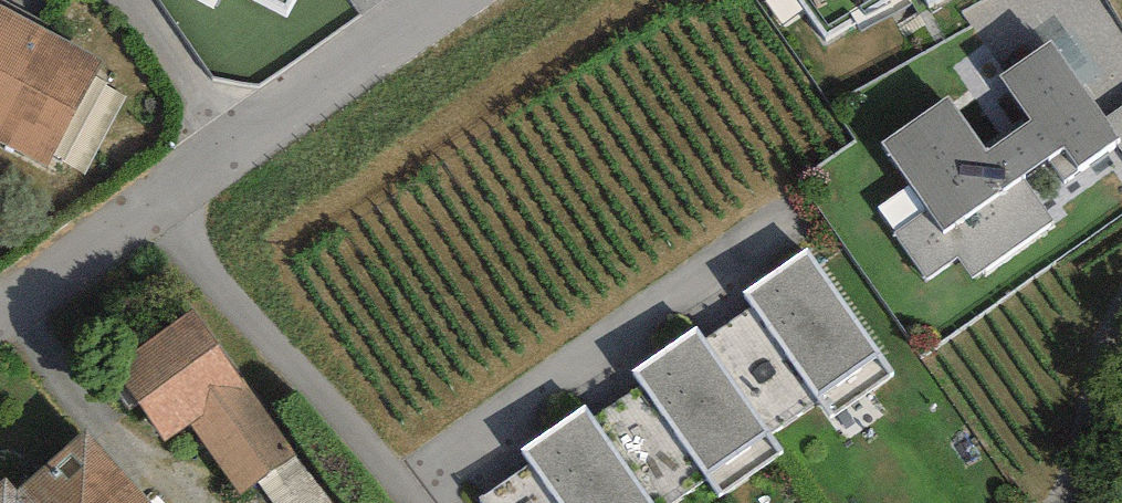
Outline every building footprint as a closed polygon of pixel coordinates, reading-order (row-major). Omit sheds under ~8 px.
[(287,18),(297,0),(253,0),(287,18)] [(825,43),(900,0),(796,0),(825,43)] [(52,171),(103,67),(0,17),(0,146),(52,171)] [(925,284),(954,264),(972,289),(1068,222),(1037,177),(1055,165),(1069,184),(1117,150),(1121,157),(1121,110),(1111,118),(1057,40),(998,81),(1028,124),(989,152),(951,98),(873,152),(915,213),(888,231),(925,284)] [(897,369),(809,244),(742,292),(752,307),(705,340),(770,432),(823,394),(836,412),(897,369)] [(291,453),(192,319),(109,380),(161,450),(194,426),(241,490),(291,453)] [(694,325),(628,372),(639,387),(595,418),(655,502),(669,502),(709,475),(721,492),(782,449),(770,432),(705,340),(694,325)] [(583,402),(517,449),(528,464),(483,496),(488,502),(655,502),(595,418),(583,402)] [(85,438),(18,498),(7,486),(0,492),(0,502),(144,502),(85,438)]
